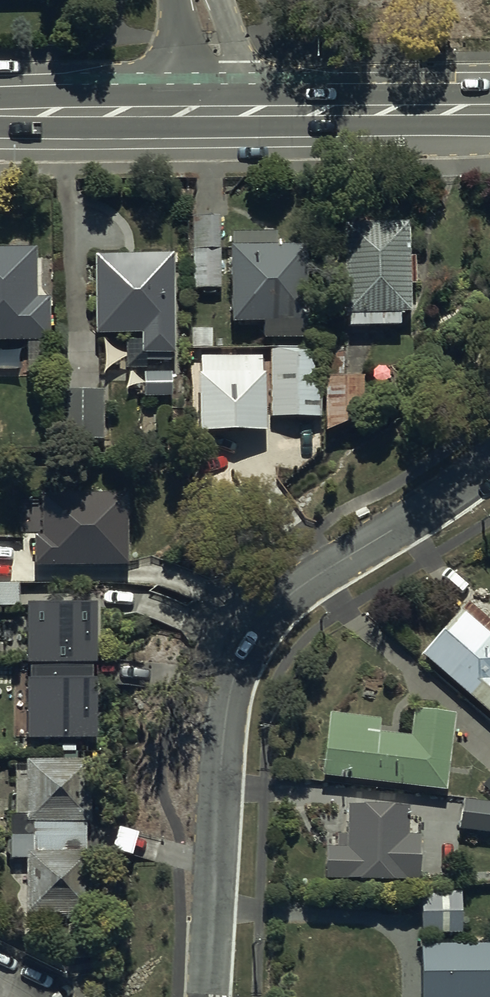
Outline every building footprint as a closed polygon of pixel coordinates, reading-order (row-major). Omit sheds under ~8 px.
[(408,227),(344,228),(346,334),(398,333),(398,319),(410,319),(409,290),(414,290),(414,262),(409,262),(408,227)] [(275,236),(233,236),(233,330),(264,330),(264,343),(306,344),(306,253),(275,253),(275,236)] [(50,350),(50,304),(39,304),(39,256),(0,256),(0,350),(50,350)] [(95,341),(126,341),(126,374),(146,374),(146,366),(170,366),(169,361),(174,361),(173,260),(94,261),(95,341)] [(322,352),(270,352),(270,423),(322,423),(322,352)] [(265,360),(199,360),(200,430),(266,429),(265,360)] [(172,377),(144,377),(144,401),(172,402),(172,377)] [(364,382),(325,382),(327,436),(365,427),(364,382)] [(104,446),(104,395),(59,395),(59,446),(104,446)] [(33,540),(34,571),(128,569),(127,501),(43,502),(43,540),(33,540)] [(0,584),(0,610),(19,610),(19,585),(0,584)] [(28,676),(29,737),(99,736),(98,675),(95,675),(95,662),(98,660),(98,601),(28,601),(28,661),(31,662),(31,676),(28,676)] [(421,660),(489,722),(489,626),(469,606),(421,660)] [(381,726),(331,719),(322,781),(444,800),(456,720),(415,714),(411,743),(379,738),(381,726)] [(30,826),(33,826),(34,857),(25,857),(27,919),(92,917),(90,856),(87,856),(86,827),(90,827),(89,770),(29,772),(30,826)] [(461,802),(458,828),(489,832),(489,806),(461,802)] [(409,815),(347,814),(347,841),(334,840),(334,851),(323,851),(322,884),(419,886),(420,841),(408,840),(409,815)] [(463,889),(421,889),(421,932),(463,932),(463,889)] [(422,951),(422,996),(489,996),(489,951),(422,951)]
